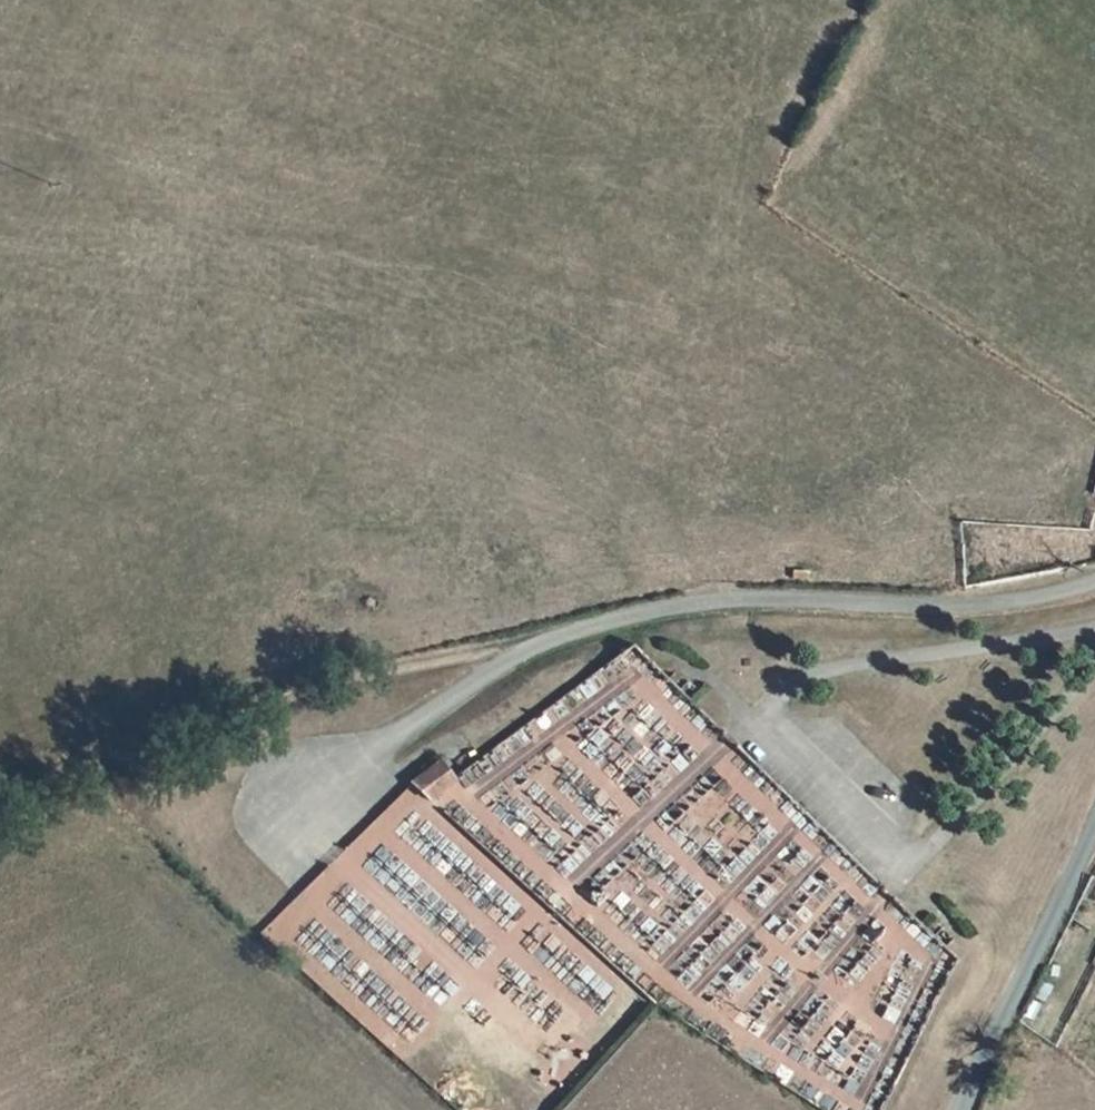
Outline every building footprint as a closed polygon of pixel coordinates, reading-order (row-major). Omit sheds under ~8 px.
[(437,758),(406,781),(424,799),(451,775),(437,758)]
